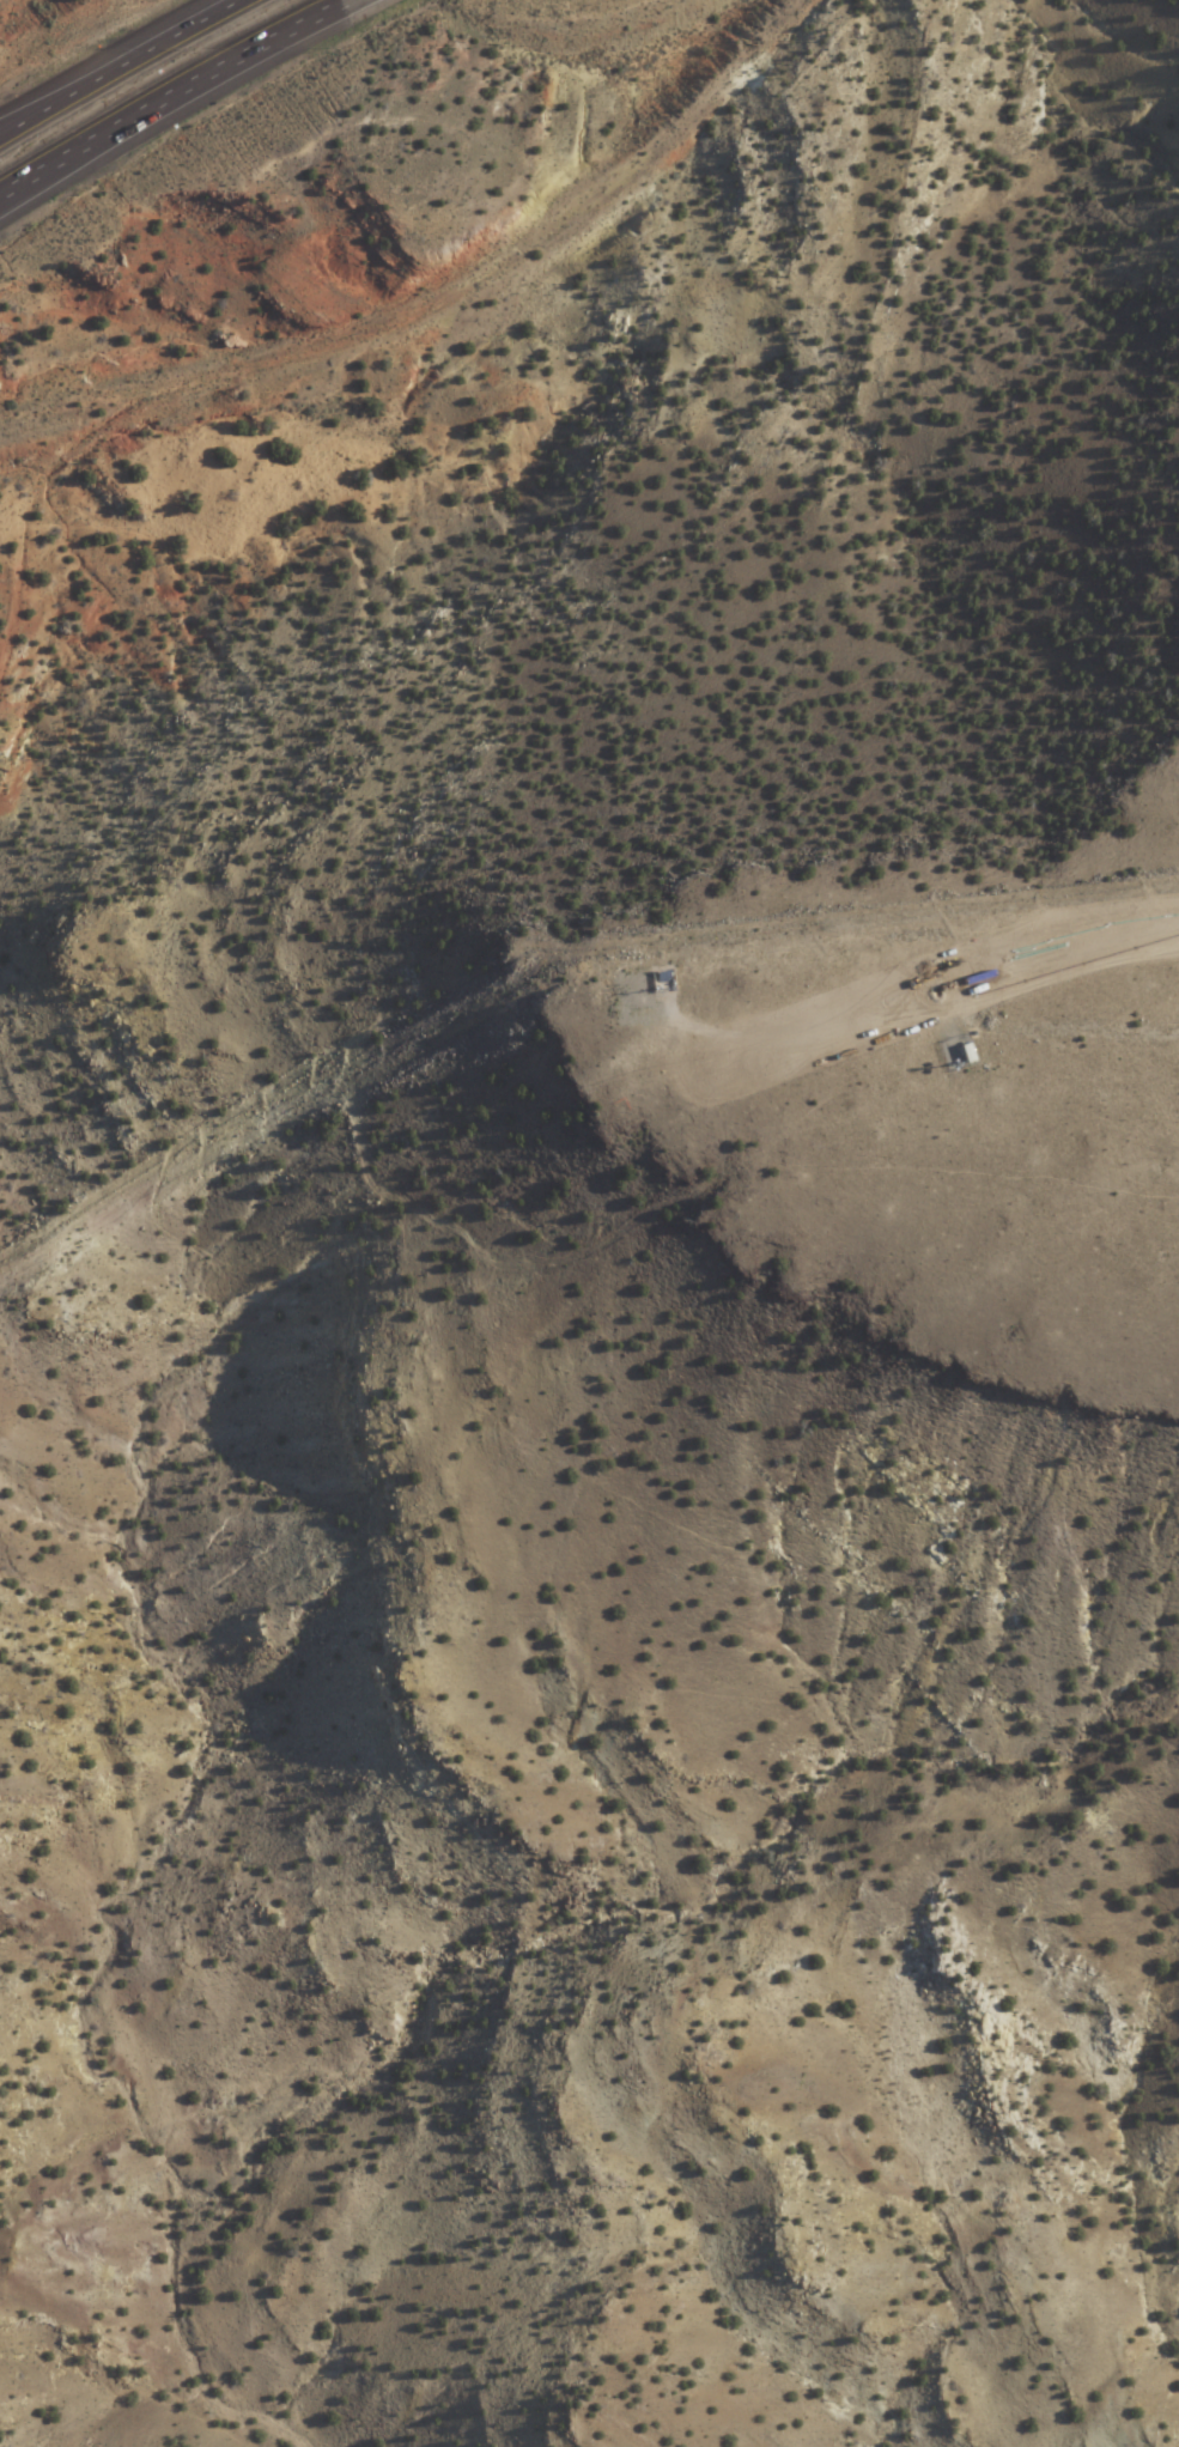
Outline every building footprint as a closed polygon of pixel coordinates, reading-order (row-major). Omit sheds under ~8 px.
[(671,993),(669,972),(614,977),(617,1010),(651,1007),(650,994),(671,993)] [(956,1048),(962,1065),(971,1062),(965,1045),(956,1048)]
